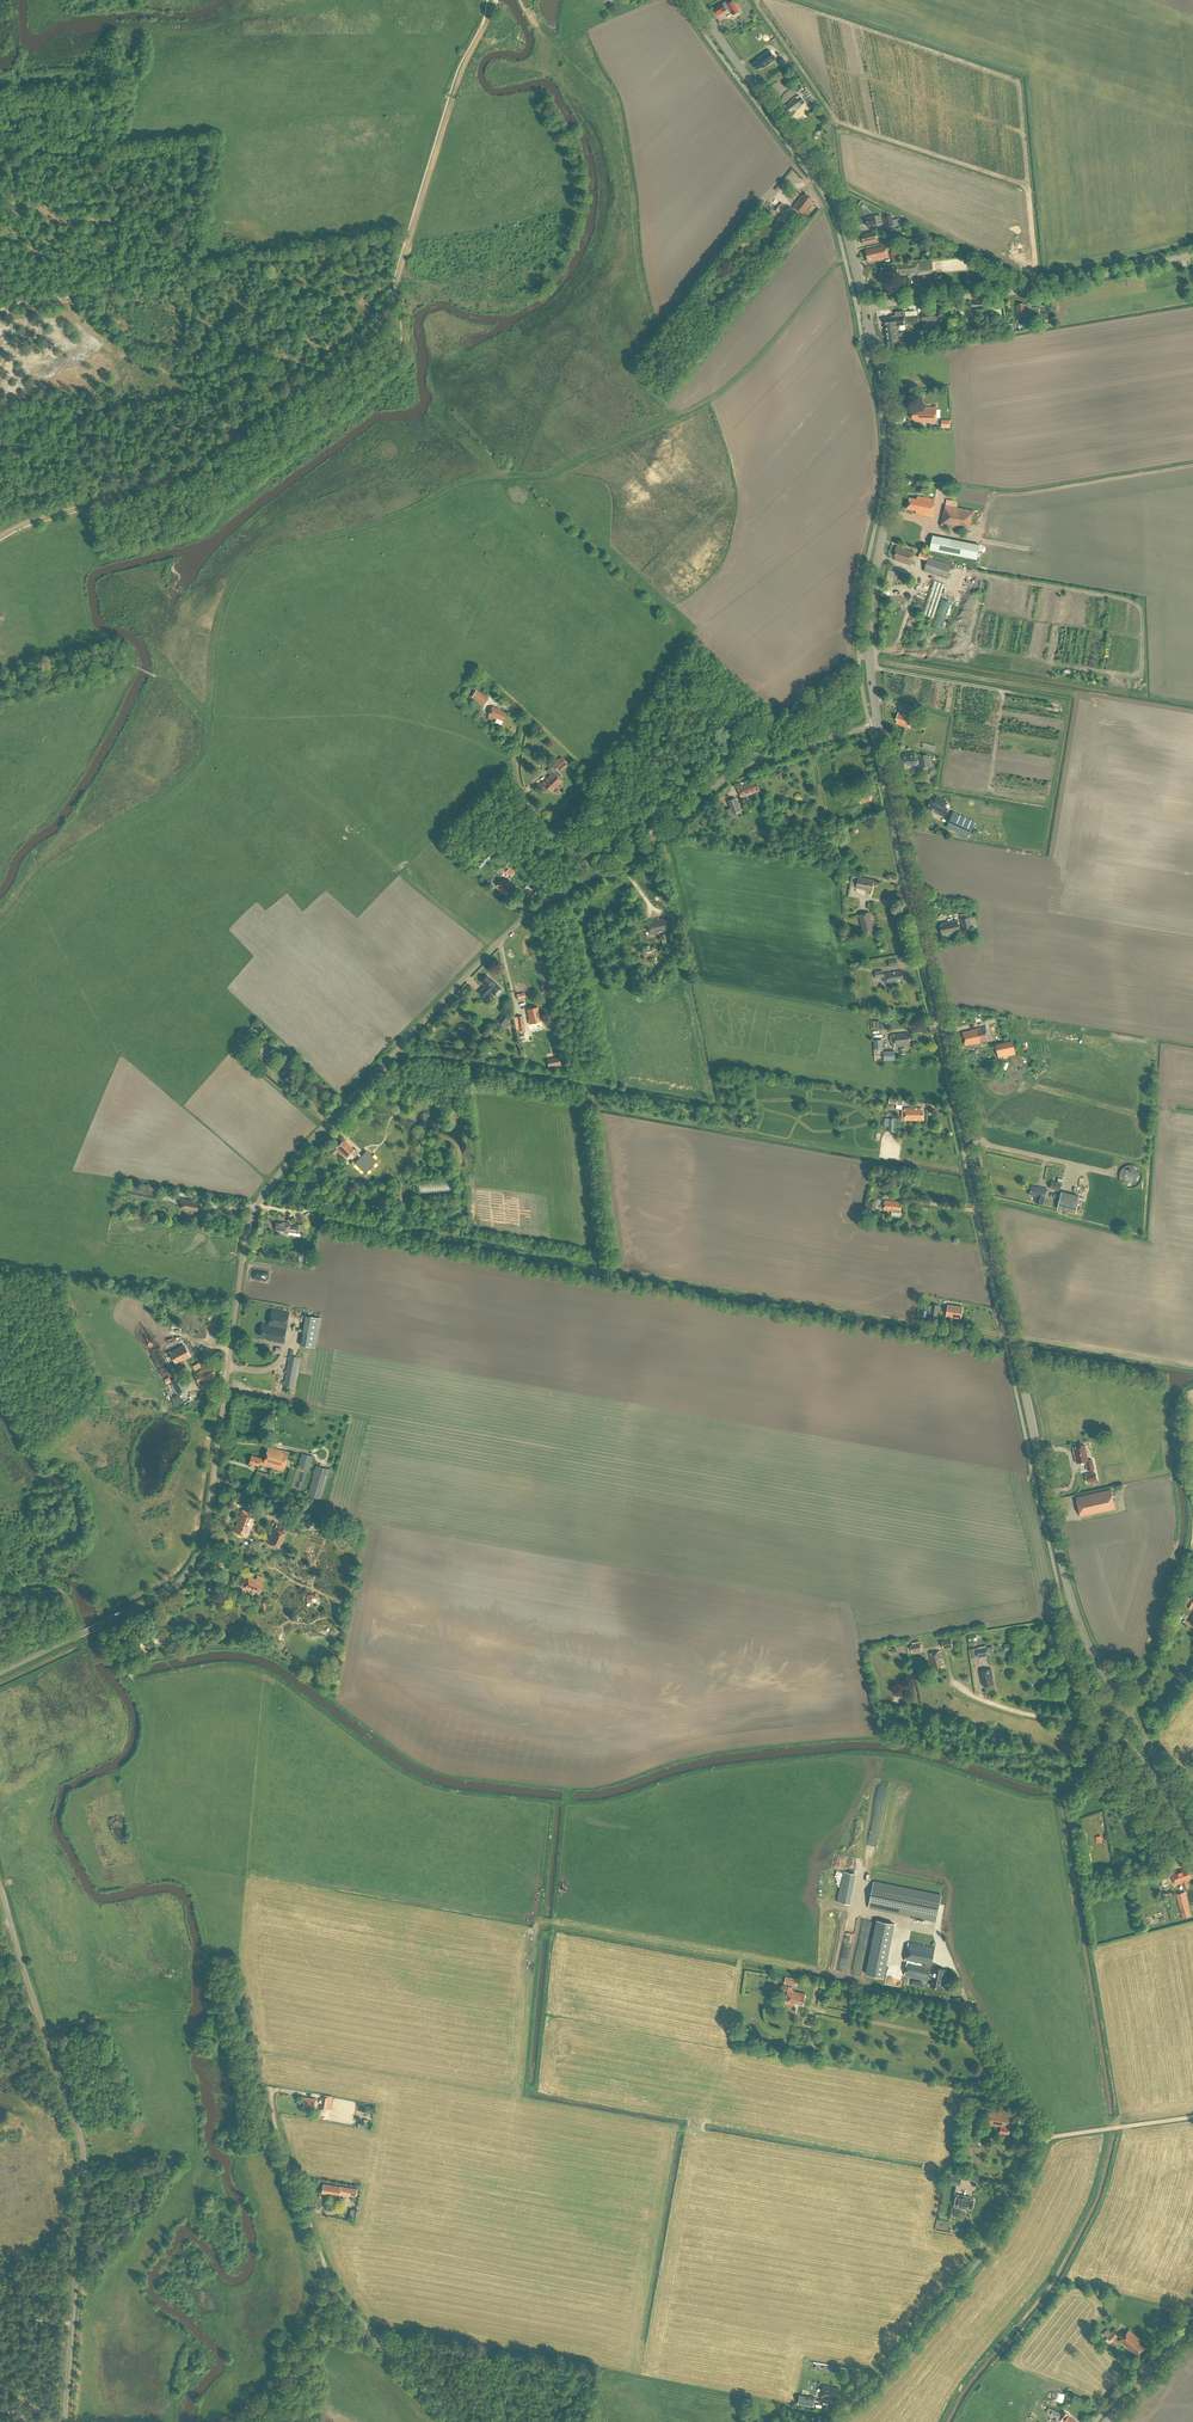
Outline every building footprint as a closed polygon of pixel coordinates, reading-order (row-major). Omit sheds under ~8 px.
[(712,9),(721,4),(719,0),(710,6),(712,9)] [(725,2),(714,9),(718,16),(729,9),(733,16),(739,12),(733,1),(727,5),(725,2)] [(759,61),(753,64),(757,70),(762,67),(763,68),(771,62),(771,63),(777,59),(771,50),(758,59),(759,61)] [(790,68),(783,58),(777,62),(784,72),(790,68)] [(798,94),(804,90),(801,86),(795,91),(798,94)] [(805,99),(811,107),(816,103),(810,95),(805,99)] [(802,99),(800,101),(799,102),(798,101),(797,101),(795,98),(789,102),(790,103),(787,106),(788,107),(786,109),(789,113),(794,109),(795,111),(801,107),(801,106),(805,103),(802,99)] [(814,204),(811,202),(814,199),(806,193),(804,196),(802,195),(793,207),(804,216),(814,204)] [(776,211),(783,216),(786,211),(785,210),(787,207),(782,203),(776,211)] [(875,216),(866,218),(868,227),(883,223),(881,214),(875,216)] [(892,215),(884,217),(887,227),(894,225),(892,215)] [(866,234),(861,235),(863,244),(877,240),(875,232),(870,233),(868,232),(867,232),(866,234)] [(885,237),(886,244),(894,242),(893,235),(885,237)] [(879,260),(879,259),(887,257),(885,246),(866,251),(868,261),(870,261),(870,260),(874,259),(875,260),(876,260),(879,260)] [(891,253),(893,262),(900,260),(898,252),(891,253)] [(897,272),(897,275),(934,272),(933,262),(896,265),(896,267),(885,267),(878,268),(880,280),(887,278),(886,274),(897,272)] [(1017,306),(1015,306),(1017,320),(1027,319),(1025,304),(1023,305),(1022,303),(1017,304),(1017,306)] [(885,318),(889,349),(901,348),(899,337),(903,336),(903,333),(899,333),(898,328),(895,328),(895,326),(904,325),(904,323),(939,321),(938,311),(921,313),(921,315),(904,317),(903,311),(894,312),(895,316),(891,316),(891,317),(885,318)] [(912,418),(914,418),(914,422),(936,423),(936,408),(922,407),(922,408),(912,408),(912,418)] [(935,500),(918,497),(917,499),(909,498),(907,509),(916,511),(915,514),(932,518),(935,500)] [(973,511),(945,505),(941,526),(969,532),(973,511)] [(980,545),(933,535),(930,550),(977,560),(980,545)] [(892,556),(894,557),(893,560),(909,565),(913,553),(896,547),(892,556)] [(929,557),(924,571),(947,579),(952,565),(929,557)] [(934,580),(923,614),(934,618),(945,584),(934,580)] [(942,599),(933,628),(941,630),(950,602),(942,599)] [(471,697),(483,705),(488,699),(476,690),(471,697)] [(473,702),(470,707),(481,716),(482,714),(479,711),(481,708),(473,702)] [(492,707),(488,716),(496,719),(496,718),(502,721),(506,713),(500,711),(500,710),(492,707)] [(899,712),(896,720),(897,720),(896,723),(908,728),(912,717),(899,712)] [(928,720),(922,718),(919,727),(925,729),(928,720)] [(921,748),(934,751),(936,746),(923,742),(921,748)] [(914,752),(901,754),(901,756),(899,756),(900,763),(903,763),(903,767),(916,765),(914,752)] [(928,755),(920,756),(922,768),(929,767),(928,755)] [(569,763),(561,756),(552,765),(553,766),(547,771),(551,775),(542,783),(549,792),(550,791),(551,792),(562,782),(556,776),(569,763)] [(755,781),(738,788),(741,797),(758,790),(755,781)] [(868,790),(857,793),(860,803),(870,800),(870,797),(872,797),(870,791),(868,792),(868,790)] [(946,800),(937,796),(934,801),(931,800),(927,808),(944,817),(948,809),(943,806),(946,800)] [(740,810),(735,798),(727,801),(730,808),(725,810),(728,817),(733,815),(732,813),(740,810)] [(975,822),(953,812),(946,827),(968,837),(975,822)] [(510,866),(505,871),(510,875),(515,870),(510,866)] [(856,887),(856,888),(872,891),(874,880),(852,876),(851,880),(844,879),(843,882),(850,883),(850,886),(856,887)] [(502,879),(495,886),(501,892),(502,892),(507,896),(512,891),(507,886),(508,885),(502,879)] [(870,912),(859,915),(864,933),(874,931),(870,912)] [(970,917),(961,919),(963,930),(972,928),(970,917)] [(661,918),(647,921),(650,934),(665,930),(663,921),(661,922),(661,918)] [(957,920),(942,923),(942,926),(940,926),(942,935),(960,931),(957,920)] [(649,951),(643,953),(644,956),(638,957),(639,963),(651,960),(649,951)] [(898,964),(896,958),(887,960),(889,966),(898,964)] [(884,973),(884,974),(882,974),(881,970),(874,972),(875,977),(885,976),(886,983),(902,979),(901,970),(884,973)] [(484,988),(479,993),(486,999),(491,993),(493,994),(500,987),(493,980),(492,980),(487,976),(481,982),(486,987),(485,988),(484,988)] [(537,1007),(527,1009),(529,1019),(539,1016),(537,1007)] [(503,1013),(497,1021),(504,1027),(510,1019),(503,1013)] [(970,1029),(970,1030),(962,1032),(963,1037),(962,1037),(963,1040),(964,1040),(965,1045),(975,1043),(988,1041),(984,1026),(970,1029)] [(502,1029),(497,1040),(501,1042),(506,1031),(502,1029)] [(893,1033),(893,1035),(888,1035),(889,1043),(892,1043),(892,1046),(900,1045),(900,1054),(905,1054),(905,1045),(909,1044),(908,1035),(907,1035),(906,1032),(893,1033)] [(894,1050),(883,1051),(883,1043),(884,1043),(884,1039),(874,1040),(875,1067),(879,1066),(879,1060),(895,1060),(894,1050)] [(1013,1040),(995,1044),(998,1058),(1016,1054),(1013,1040)] [(265,1065),(272,1056),(269,1054),(270,1053),(271,1053),(274,1049),(270,1046),(267,1050),(268,1051),(267,1052),(261,1048),(259,1050),(258,1049),(258,1048),(257,1048),(256,1049),(255,1049),(254,1050),(253,1050),(252,1051),(251,1052),(251,1054),(254,1055),(255,1055),(253,1057),(259,1062),(260,1061),(265,1065)] [(557,1056),(546,1060),(548,1068),(560,1064),(557,1056)] [(315,1090),(319,1093),(324,1086),(313,1078),(308,1084),(315,1089),(315,1090)] [(896,1104),(895,1109),(901,1110),(903,1101),(897,1100),(887,1098),(886,1103),(896,1104)] [(924,1111),(921,1111),(921,1107),(905,1107),(905,1120),(924,1120),(924,1111)] [(894,1123),(894,1119),(889,1118),(889,1119),(885,1118),(885,1127),(889,1127),(889,1123),(894,1123)] [(341,1142),(336,1148),(346,1158),(354,1150),(344,1141),(343,1143),(341,1142)] [(365,1173),(376,1160),(365,1150),(354,1163),(365,1173)] [(1126,1187),(1128,1187),(1129,1188),(1131,1188),(1132,1187),(1134,1187),(1136,1186),(1137,1186),(1138,1185),(1139,1183),(1140,1182),(1141,1181),(1142,1179),(1142,1178),(1142,1176),(1142,1174),(1141,1173),(1141,1171),(1140,1170),(1139,1168),(1138,1167),(1136,1166),(1135,1166),(1133,1165),(1132,1165),(1130,1165),(1129,1165),(1127,1165),(1125,1166),(1124,1167),(1123,1168),(1122,1169),(1121,1170),(1120,1172),(1119,1173),(1119,1175),(1119,1176),(1119,1178),(1120,1180),(1120,1181),(1121,1183),(1122,1184),(1123,1185),(1125,1186),(1126,1187)] [(438,1187),(438,1190),(448,1190),(448,1183),(451,1182),(451,1181),(431,1182),(431,1186),(434,1186),(434,1187),(438,1187)] [(1061,1184),(1051,1182),(1050,1188),(1059,1190),(1061,1184)] [(1045,1198),(1047,1189),(1039,1187),(1038,1187),(1032,1186),(1029,1195),(1036,1196),(1035,1202),(1043,1204),(1045,1198)] [(156,1191),(140,1187),(138,1196),(143,1197),(144,1196),(155,1198),(156,1191)] [(1068,1193),(1061,1192),(1057,1209),(1075,1213),(1079,1196),(1068,1194),(1068,1193)] [(197,1211),(199,1202),(183,1199),(183,1198),(179,1198),(178,1202),(185,1204),(184,1210),(192,1211),(192,1210),(197,1211)] [(884,1200),(883,1209),(892,1210),(892,1212),(892,1213),(894,1213),(894,1212),(900,1213),(901,1203),(899,1203),(899,1201),(884,1200)] [(877,1201),(868,1201),(867,1210),(876,1211),(877,1201)] [(887,1214),(879,1214),(879,1216),(876,1216),(876,1223),(880,1223),(887,1223),(887,1214)] [(288,1232),(289,1223),(278,1222),(277,1223),(276,1223),(275,1230),(288,1232)] [(295,1224),(294,1233),(305,1234),(306,1225),(295,1224)] [(939,1305),(932,1304),(930,1318),(937,1319),(939,1305)] [(947,1304),(946,1316),(960,1318),(962,1306),(947,1304)] [(268,1340),(268,1341),(283,1343),(288,1313),(271,1310),(268,1325),(261,1324),(259,1336),(265,1337),(265,1339),(268,1340)] [(305,1315),(300,1345),(315,1347),(320,1318),(305,1315)] [(184,1345),(170,1353),(176,1363),(190,1355),(184,1345)] [(293,1387),(297,1357),(295,1357),(295,1354),(289,1353),(289,1356),(287,1356),(283,1386),(286,1386),(286,1388),(291,1389),(291,1387),(293,1387)] [(194,1370),(201,1366),(198,1362),(192,1365),(194,1370)] [(199,1384),(215,1377),(211,1366),(203,1370),(202,1368),(193,1371),(199,1384)] [(177,1394),(185,1389),(179,1376),(177,1377),(176,1375),(178,1374),(177,1372),(168,1376),(171,1381),(169,1382),(173,1391),(176,1390),(177,1394)] [(171,1397),(174,1405),(182,1402),(179,1394),(171,1397)] [(1085,1444),(1073,1447),(1076,1464),(1085,1462),(1087,1471),(1095,1469),(1092,1460),(1088,1461),(1085,1444)] [(251,1455),(248,1463),(259,1466),(259,1464),(283,1471),(288,1453),(267,1447),(264,1460),(260,1459),(260,1458),(251,1455)] [(302,1453),(298,1467),(308,1471),(313,1456),(302,1453)] [(316,1465),(307,1495),(322,1499),(331,1470),(316,1465)] [(1095,1473),(1086,1475),(1087,1482),(1097,1480),(1095,1473)] [(1111,1488),(1076,1496),(1080,1516),(1115,1508),(1111,1488)] [(243,1511),(234,1532),(247,1537),(250,1531),(254,1520),(248,1517),(250,1514),(243,1511)] [(274,1528),(267,1542),(279,1548),(286,1534),(274,1528)] [(255,1579),(249,1577),(245,1588),(260,1593),(263,1584),(261,1584),(264,1577),(257,1575),(255,1579)] [(308,1604),(316,1601),(313,1592),(305,1595),(308,1604)] [(976,1634),(969,1635),(970,1641),(977,1640),(983,1639),(983,1633),(976,1634)] [(941,1641),(943,1649),(953,1646),(951,1639),(941,1641)] [(922,1650),(920,1643),(910,1645),(912,1652),(922,1650)] [(976,1650),(978,1657),(988,1654),(987,1647),(976,1650)] [(941,1665),(945,1664),(943,1658),(942,1658),(941,1651),(930,1653),(933,1670),(941,1668),(941,1665)] [(992,1668),(980,1670),(983,1684),(983,1683),(984,1686),(994,1684),(993,1678),(994,1678),(992,1668)] [(902,1814),(899,1814),(898,1818),(893,1818),(893,1825),(901,1825),(902,1814)] [(1104,1866),(1091,1870),(1093,1877),(1106,1873),(1104,1866)] [(1189,1888),(1187,1881),(1190,1880),(1189,1876),(1191,1876),(1189,1868),(1173,1873),(1177,1884),(1183,1882),(1185,1889),(1189,1888)] [(836,1901),(849,1903),(855,1873),(842,1870),(836,1901)] [(941,1895),(873,1881),(868,1907),(936,1921),(941,1895)] [(1186,1892),(1177,1894),(1184,1918),(1192,1916),(1186,1892)] [(884,1977),(894,1924),(877,1920),(866,1973),(884,1977)] [(908,1942),(904,1961),(907,1961),(904,1975),(928,1980),(929,1978),(933,1979),(931,1986),(940,1988),(942,1980),(943,1981),(944,1977),(943,1976),(944,1969),(935,1967),(934,1972),(930,1971),(935,1947),(908,1942)] [(798,1978),(786,1976),(784,1984),(796,1986),(798,1978)] [(744,1992),(746,1978),(743,1978),(741,1994),(749,1995),(750,1993),(744,1992)] [(806,1993),(793,1990),(792,1989),(792,1987),(789,1986),(785,2003),(795,2005),(795,2003),(803,2005),(806,1993)] [(322,2096),(320,2108),(326,2109),(328,2097),(322,2096)] [(304,2097),(303,2106),(315,2108),(316,2099),(304,2097)] [(1008,2134),(1012,2113),(990,2109),(987,2124),(1000,2127),(1000,2132),(1008,2134)] [(357,2126),(366,2129),(367,2123),(358,2121),(357,2126)] [(960,2185),(961,2176),(950,2174),(949,2183),(960,2185)] [(323,2184),(321,2193),(340,2196),(341,2191),(341,2187),(323,2184)] [(344,2191),(344,2194),(356,2196),(357,2189),(341,2187),(341,2191),(344,2191)] [(964,2208),(972,2209),(974,2199),(970,2198),(970,2197),(966,2197),(966,2196),(956,2194),(954,2207),(964,2209),(964,2208)] [(1129,2329),(1120,2339),(1128,2347),(1129,2347),(1131,2350),(1132,2349),(1137,2354),(1144,2346),(1137,2340),(1139,2338),(1129,2329)] [(1112,2342),(1118,2335),(1113,2331),(1107,2337),(1112,2342)] [(823,2385),(821,2398),(832,2400),(838,2401),(840,2388),(823,2385)] [(815,2397),(800,2394),(798,2403),(813,2406),(815,2397)] [(1051,2414),(1059,2418),(1059,2417),(1061,2413),(1053,2409),(1051,2414)] [(1069,2415),(1069,2414),(1064,2410),(1059,2417),(1064,2421),(1066,2421),(1077,2421),(1069,2415)]
